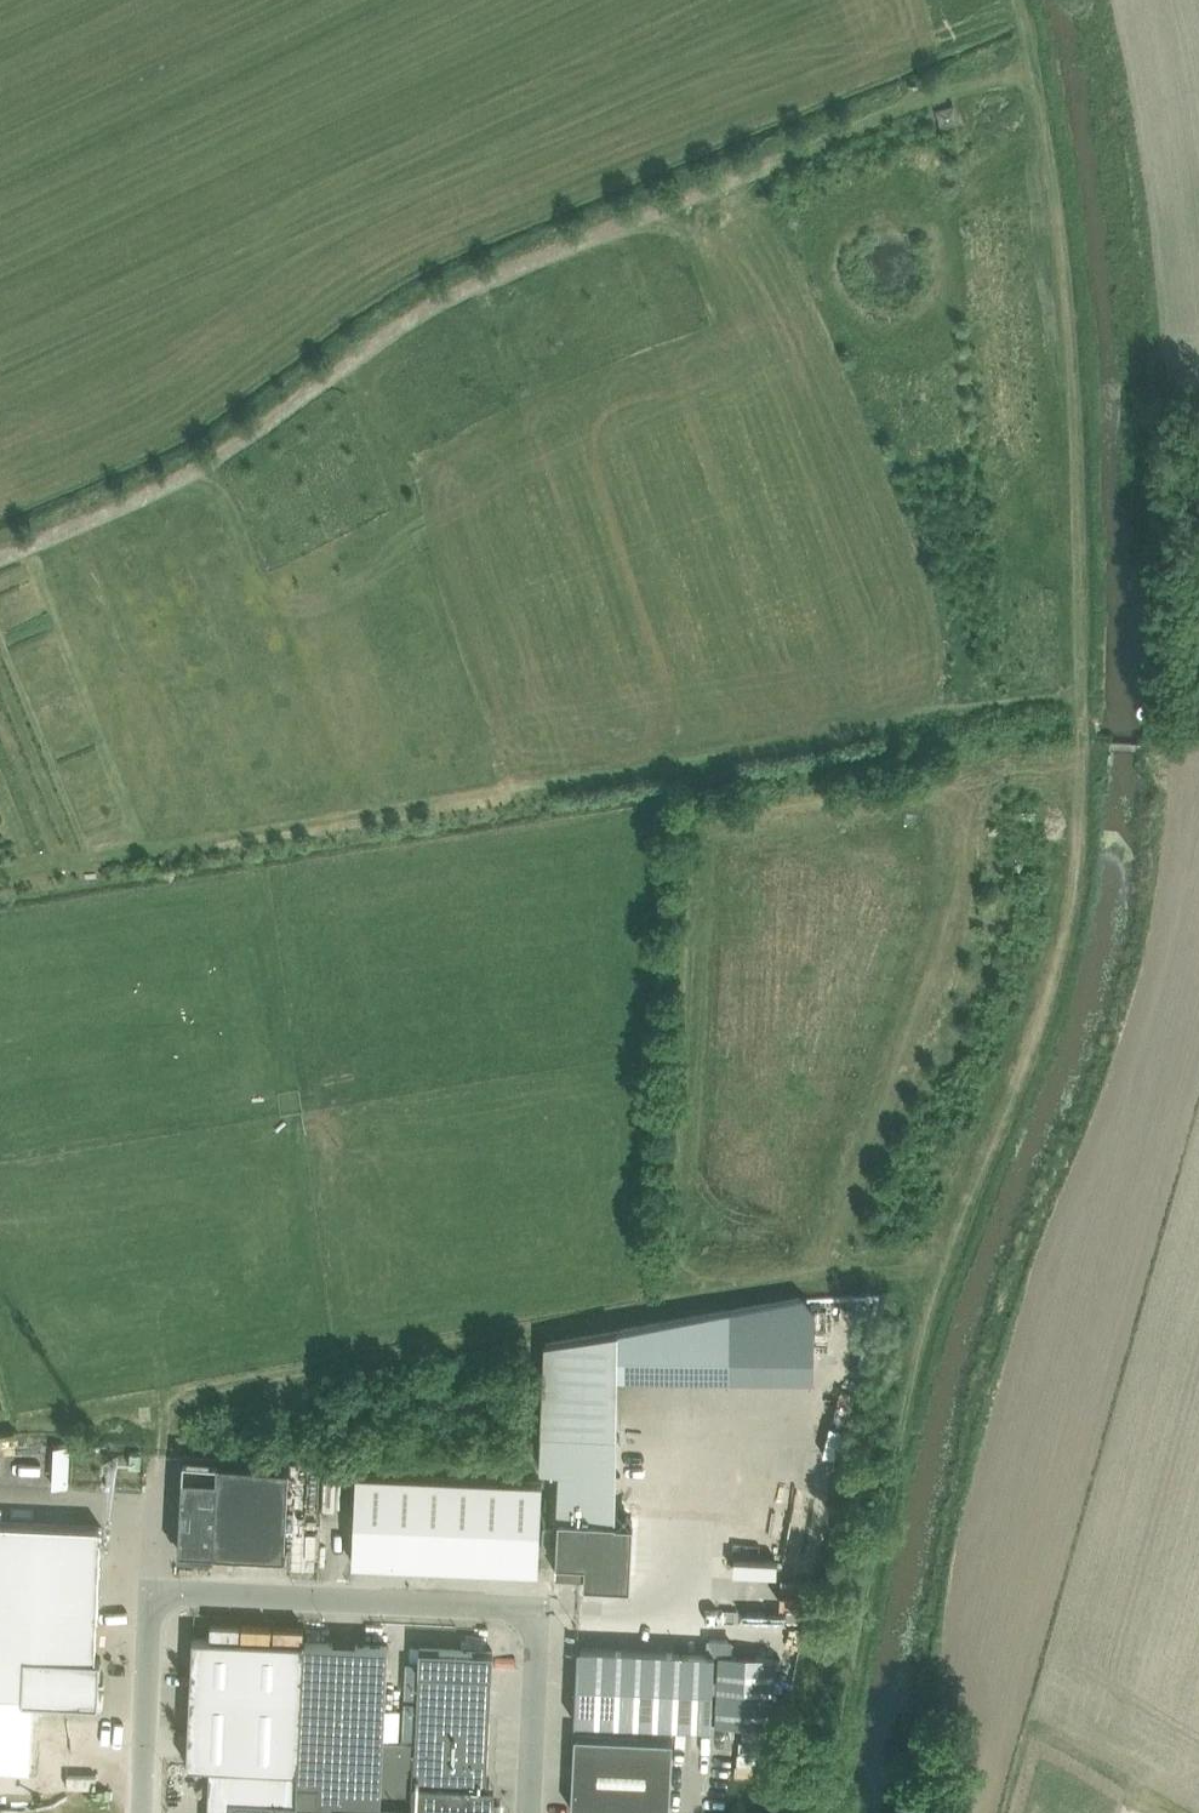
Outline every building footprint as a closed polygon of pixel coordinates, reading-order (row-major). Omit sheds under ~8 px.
[(542,1432),(541,1469),(562,1469),(560,1517),(614,1519),(618,1435),(622,1327),(546,1340),(542,1432)] [(67,1484),(68,1443),(52,1443),(51,1483),(67,1484)] [(185,1456),(180,1550),(287,1554),(291,1465),(185,1456)] [(357,1473),(354,1562),(539,1570),(543,1481),(357,1473)] [(557,1517),(554,1581),(629,1584),(631,1521),(616,1520),(557,1517)] [(96,1771),(99,1703),(101,1657),(96,1657),(103,1526),(0,1521),(0,1766),(96,1771)] [(194,1636),(188,1764),(299,1769),(305,1641),(194,1636)] [(299,1769),(299,1771),(299,1780),(319,1781),(318,1802),(336,1803),(404,1806),(413,1806),(416,1742),(385,1741),(390,1645),(305,1641),(299,1769)] [(336,1812),(494,1812),(495,1787),(487,1786),(494,1649),(489,1649),(421,1646),(416,1742),(413,1806),(404,1806),(336,1803),(336,1812)] [(579,1647),(576,1720),(712,1726),(716,1653),(579,1647)] [(770,1728),(775,1659),(721,1655),(720,1674),(714,1674),(714,1686),(719,1686),(717,1724),(743,1726),(763,1727),(770,1728)] [(673,1738),(575,1734),(572,1808),(670,1812),(673,1738)] [(336,1803),(318,1802),(288,1801),(231,1798),(230,1812),(336,1812),(336,1803)]
